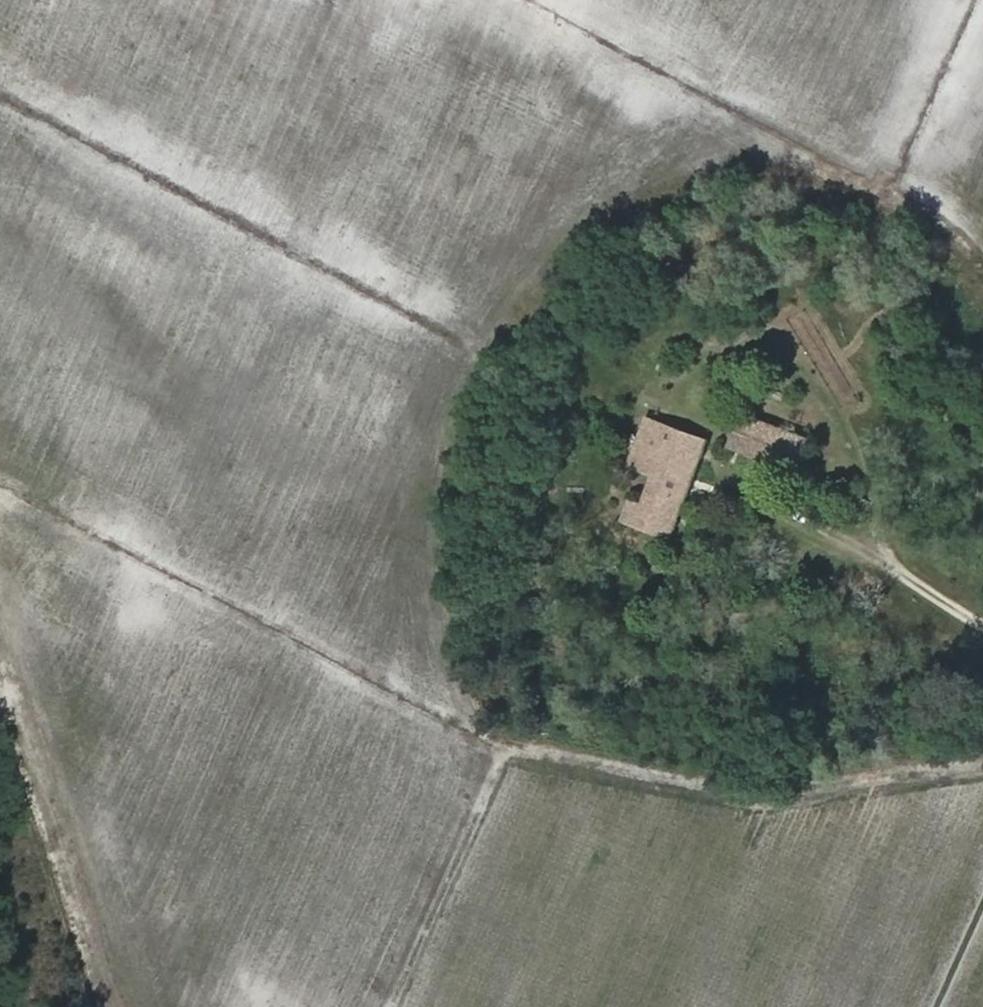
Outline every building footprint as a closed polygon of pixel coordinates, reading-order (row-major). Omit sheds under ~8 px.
[(603,552),(653,571),(718,399),(685,387),(679,402),(658,394),(641,437),(663,445),(636,517),(618,511),(603,552)] [(798,422),(735,402),(723,440),(785,460),(798,422)]
